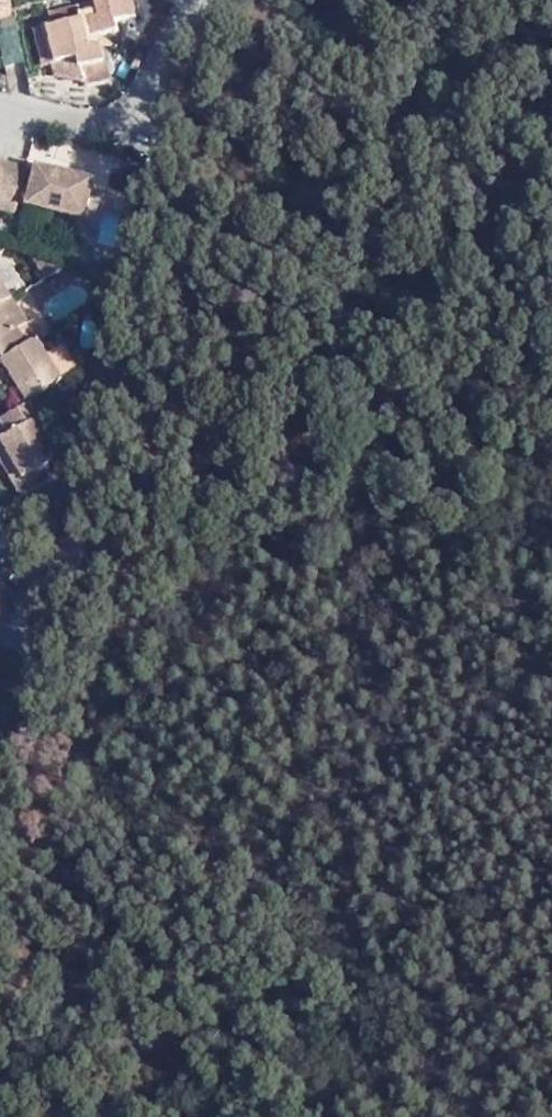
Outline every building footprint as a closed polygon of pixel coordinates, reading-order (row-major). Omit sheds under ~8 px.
[(17,15),(13,0),(0,0),(0,19),(17,15)] [(100,16),(90,18),(94,38),(119,32),(117,22),(137,18),(133,0),(97,0),(100,16)] [(79,69),(105,62),(101,44),(92,46),(85,18),(44,28),(52,67),(54,76),(81,79),(79,69)] [(52,67),(44,28),(34,30),(42,69),(52,67)] [(109,80),(105,62),(79,69),(81,79),(83,86),(109,80)] [(91,156),(75,153),(72,167),(88,170),(91,156)] [(19,204),(26,169),(27,167),(0,161),(0,209),(17,213),(19,204)] [(36,172),(28,206),(89,219),(98,179),(37,165),(36,172)] [(26,169),(19,204),(28,206),(36,172),(26,169)] [(65,264),(32,254),(45,277),(65,264)] [(65,264),(45,277),(46,278),(65,266),(65,264)] [(11,298),(0,280),(0,305),(11,298)] [(11,298),(0,305),(0,307),(12,299),(11,298)] [(12,299),(0,307),(0,363),(29,345),(19,331),(28,324),(12,299)] [(19,331),(29,345),(37,339),(28,324),(19,331)] [(0,363),(0,387),(7,382),(14,378),(28,401),(29,400),(37,395),(62,379),(38,339),(37,340),(29,345),(0,363)] [(7,382),(22,405),(28,401),(14,378),(7,382)] [(37,395),(29,400),(30,403),(1,420),(9,436),(3,440),(2,440),(24,477),(14,483),(20,495),(50,477),(47,463),(48,463),(54,447),(49,438),(53,435),(43,417),(48,415),(37,395)] [(1,420),(0,420),(0,434),(3,440),(9,436),(1,420)] [(14,483),(24,477),(2,440),(0,441),(0,459),(14,483)]
